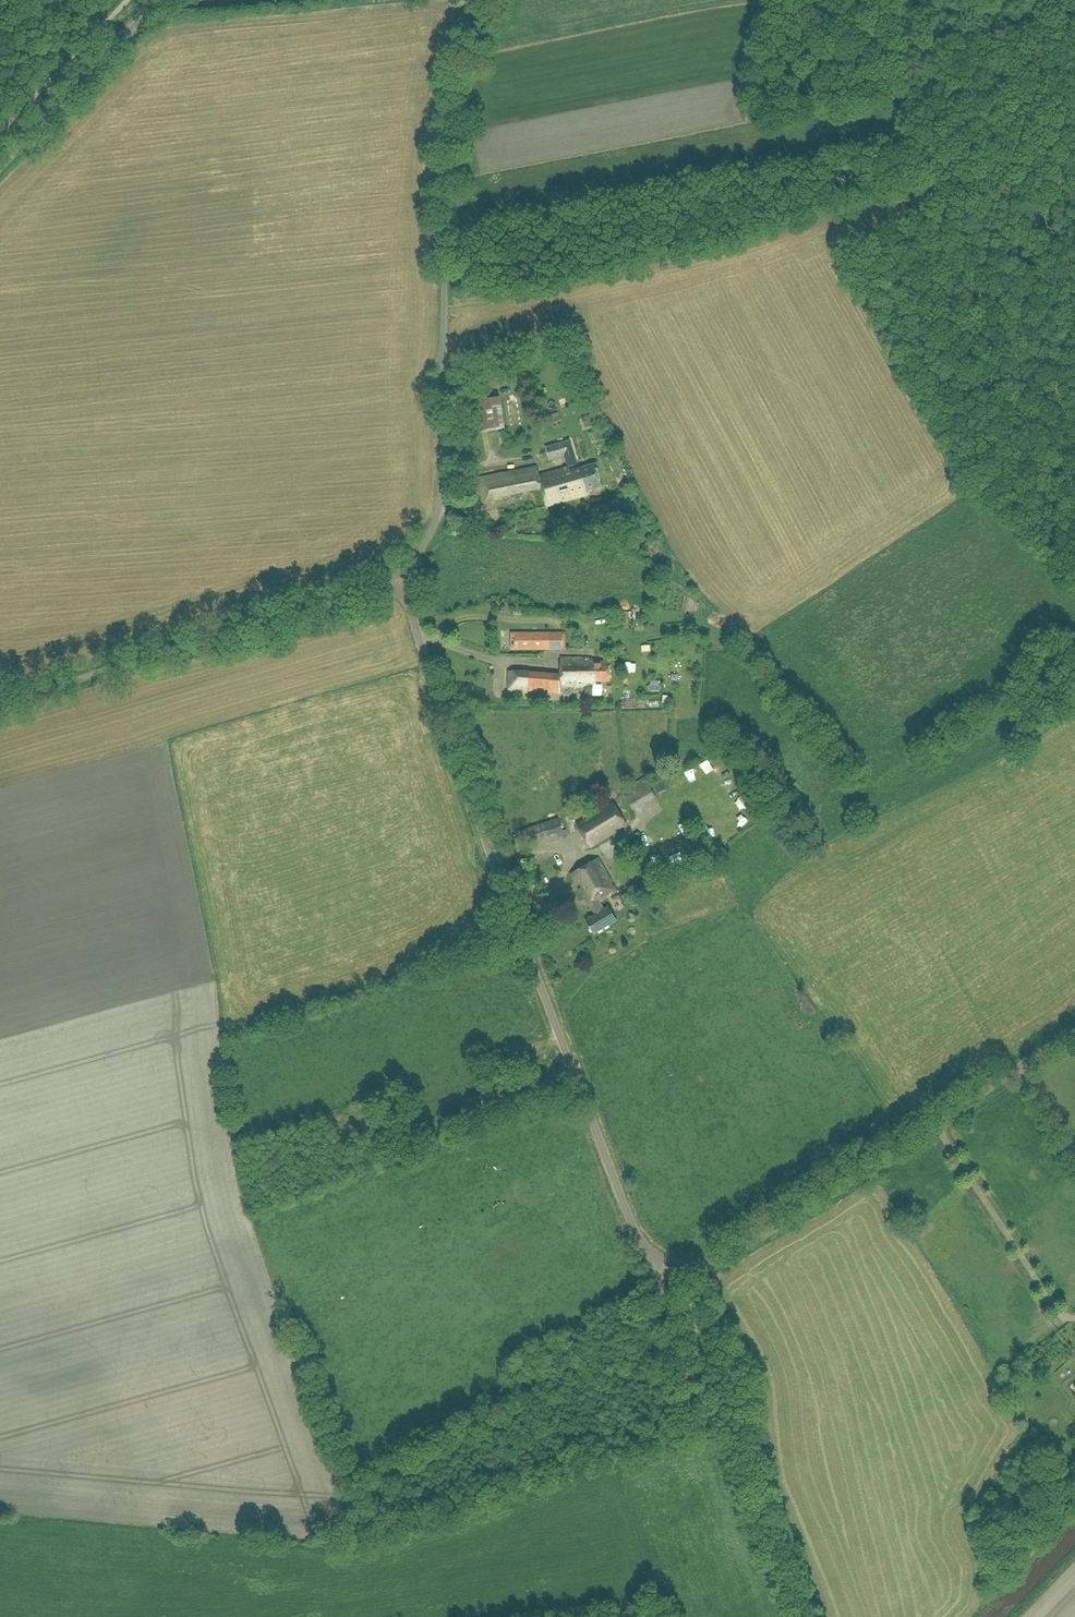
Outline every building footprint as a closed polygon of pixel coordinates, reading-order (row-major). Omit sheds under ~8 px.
[(478,433),(504,429),(500,397),(482,400),(477,401),(474,402),(478,433)] [(550,461),(564,457),(568,468),(539,476),(537,467),(478,478),(483,503),(503,499),(503,496),(542,488),(547,506),(588,494),(587,491),(602,486),(596,464),(570,471),(569,468),(578,465),(570,439),(545,446),(550,461)] [(545,649),(545,633),(518,634),(518,650),(545,649)] [(545,633),(545,649),(566,650),(566,633),(545,633)] [(560,686),(582,686),(586,686),(586,695),(593,695),(593,685),(596,685),(596,681),(610,681),(610,662),(593,662),(593,660),(589,660),(589,658),(561,658),(561,674),(509,671),(508,689),(522,690),(522,691),(559,693),(560,686)] [(698,763),(701,771),(712,766),(708,758),(698,763)] [(626,790),(632,805),(655,796),(649,781),(626,790)] [(626,825),(612,803),(577,824),(590,847),(626,825)] [(520,831),(524,841),(524,844),(563,831),(559,818),(520,831)] [(609,906),(604,909),(600,902),(617,892),(598,858),(571,874),(576,882),(579,880),(583,887),(580,889),(589,906),(590,906),(595,915),(586,921),(593,934),(617,920),(609,906)]
